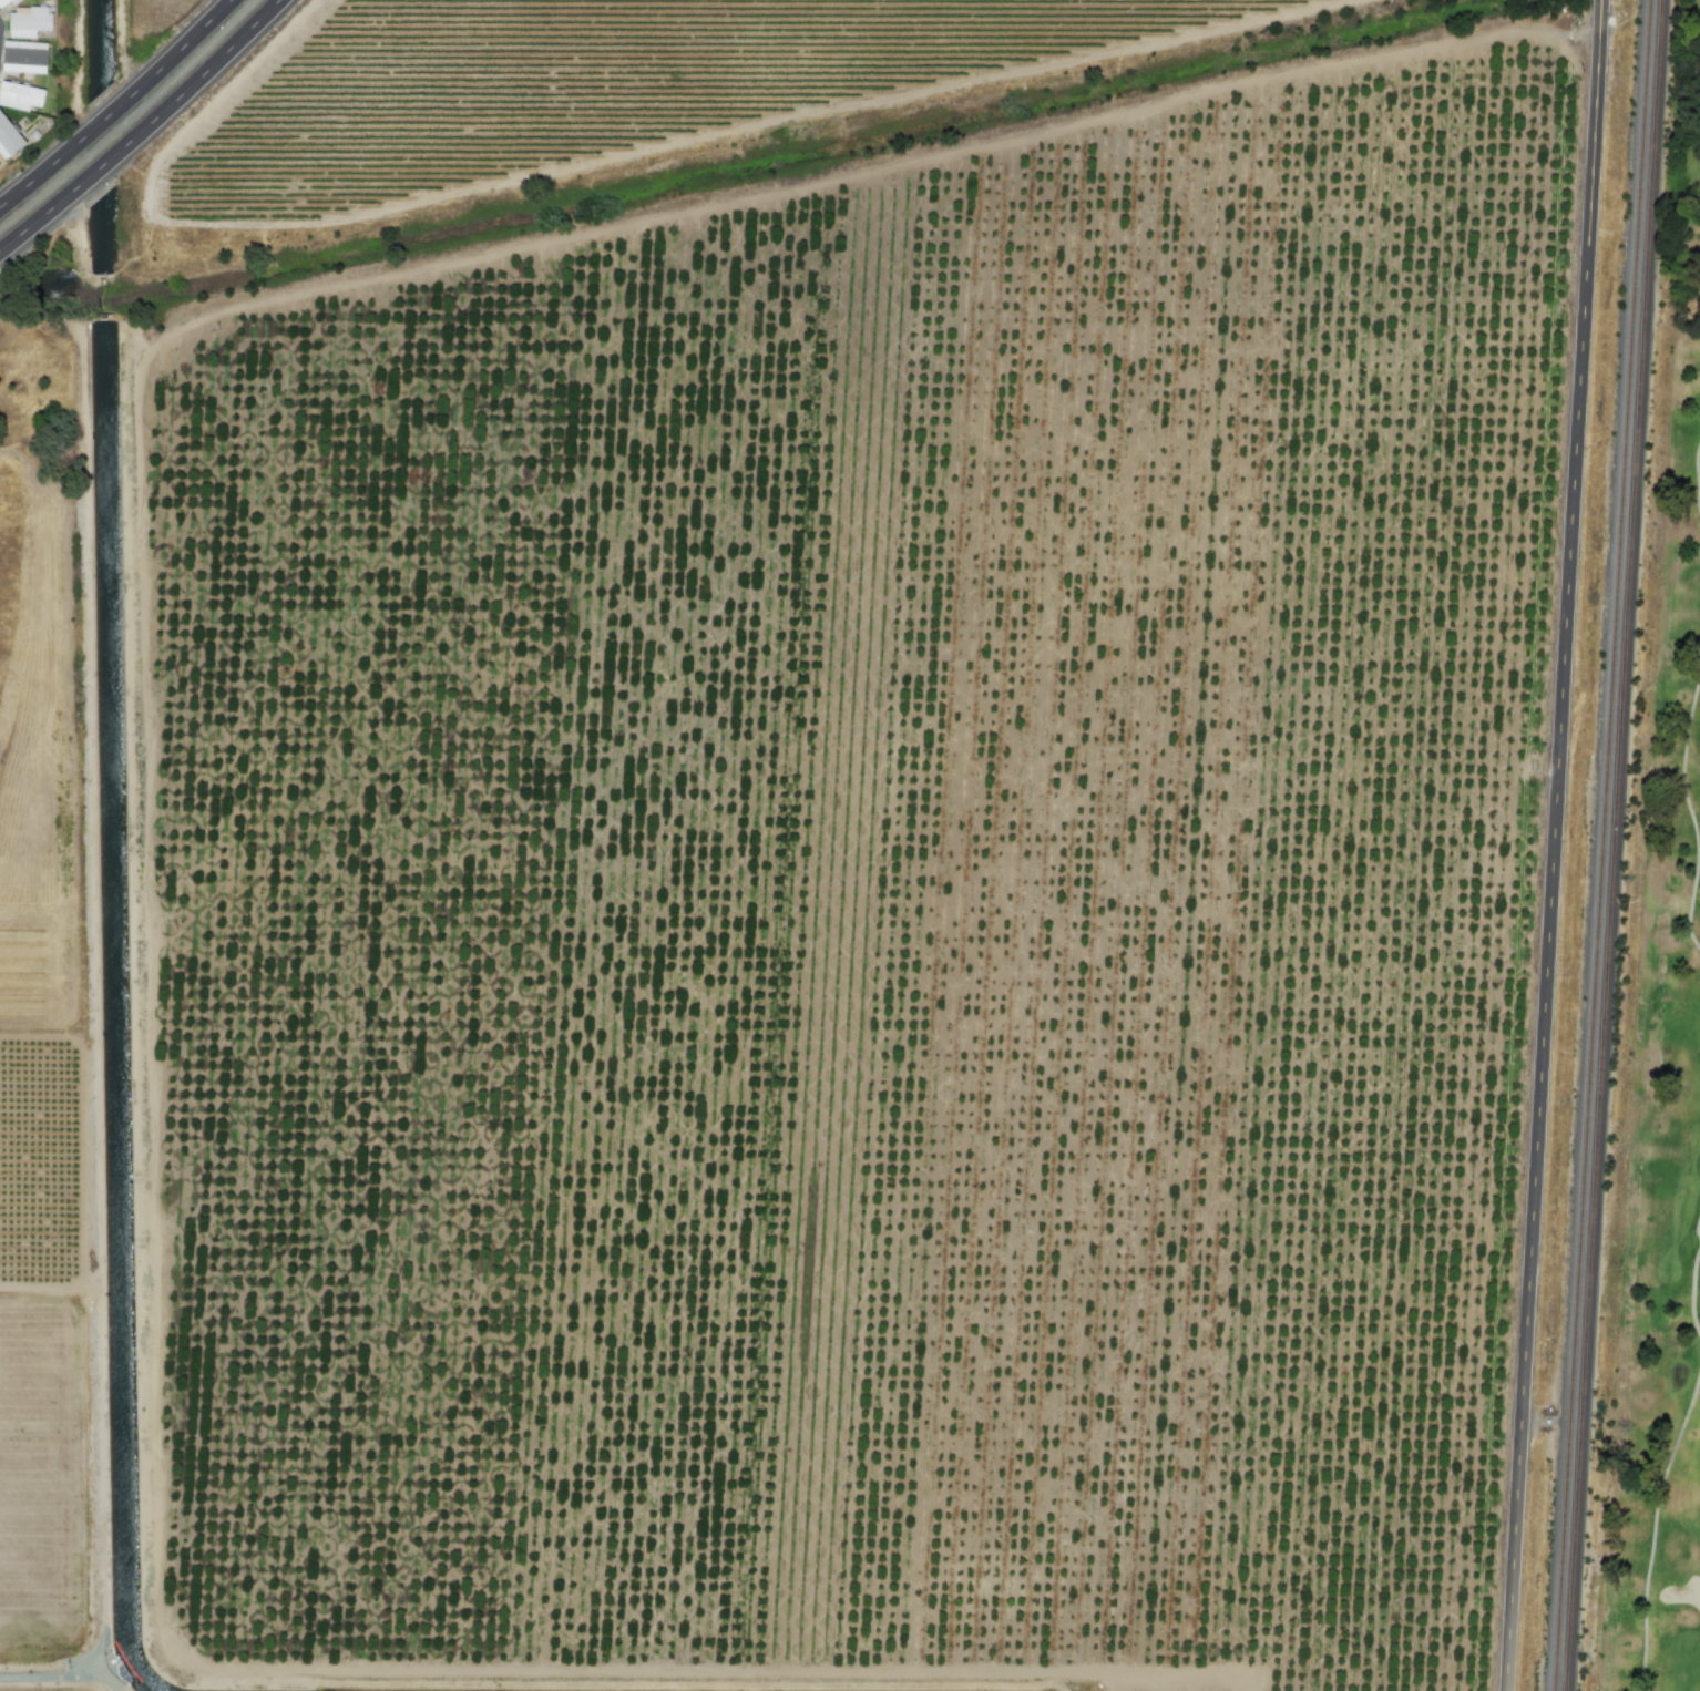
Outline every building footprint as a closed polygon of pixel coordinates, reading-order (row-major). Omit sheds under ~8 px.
[(9,37),(35,38),(36,30),(49,31),(50,9),(9,8),(9,37)] [(2,72),(46,73),(47,43),(3,41),(2,72)] [(29,105),(40,107),(44,90),(1,80),(0,86),(0,105),(28,112),(29,105)] [(0,112),(0,155),(4,160),(25,143),(0,112)]
